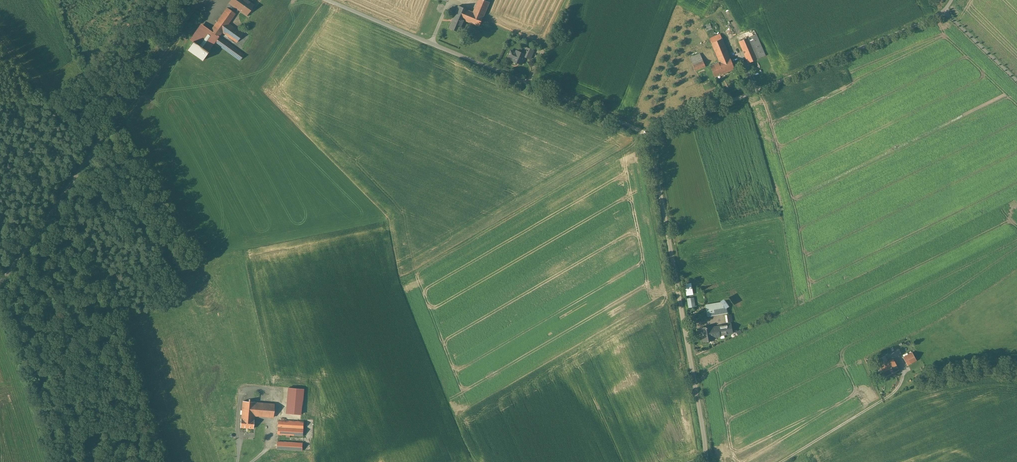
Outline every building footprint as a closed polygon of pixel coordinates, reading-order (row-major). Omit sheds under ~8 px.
[(246,0),(231,0),(229,3),(238,9),(246,15),(253,5),(246,0)] [(473,12),(458,6),(455,15),(465,19),(464,20),(479,26),(490,0),(478,0),(473,12)] [(238,9),(229,3),(229,4),(227,8),(235,13),(238,9)] [(227,8),(210,31),(219,37),(228,24),(235,13),(227,8)] [(465,19),(455,15),(449,27),(459,32),(464,20),(465,19)] [(242,34),(228,24),(222,32),(237,42),(242,34)] [(210,31),(204,26),(193,42),(207,52),(213,44),(215,42),(219,37),(210,31)] [(720,34),(710,38),(711,43),(722,39),(720,34)] [(765,56),(756,34),(748,37),(757,59),(765,56)] [(244,55),(219,37),(215,42),(220,46),(240,60),(244,55)] [(748,37),(739,41),(748,63),(757,59),(748,37)] [(722,39),(711,43),(719,62),(730,57),(722,39)] [(207,52),(193,42),(187,50),(202,61),(207,52)] [(534,51),(526,47),(523,53),(526,55),(525,57),(530,59),(534,51)] [(523,53),(516,51),(515,53),(511,51),(509,54),(510,56),(513,58),(512,60),(513,61),(514,62),(516,63),(517,62),(521,64),(525,57),(526,55),(523,53)] [(700,54),(690,58),(695,70),(705,66),(700,54)] [(719,62),(710,66),(715,77),(734,69),(730,58),(730,57),(719,62)] [(725,302),(706,305),(706,306),(708,305),(710,315),(727,312),(725,302)] [(731,324),(718,326),(720,335),(732,332),(731,324)] [(711,326),(701,328),(701,329),(702,328),(702,331),(702,332),(702,333),(703,342),(714,340),(713,337),(720,336),(720,335),(718,326),(711,327),(711,326)] [(911,353),(904,357),(907,364),(915,360),(911,353)] [(887,362),(884,356),(885,356),(884,356),(878,359),(880,365),(881,365),(880,366),(881,366),(886,376),(886,375),(897,369),(898,369),(893,359),(887,362)] [(287,412),(304,414),(306,387),(289,386),(287,412)] [(255,402),(243,401),(241,418),(254,419),(254,415),(255,402)] [(274,404),(255,402),(254,415),(273,417),(274,404)] [(241,418),(240,427),(253,428),(254,419),(241,418)] [(280,420),(278,420),(277,434),(303,435),(304,422),(284,420),(280,420)] [(303,443),(277,441),(276,449),(302,450),(303,443)]
